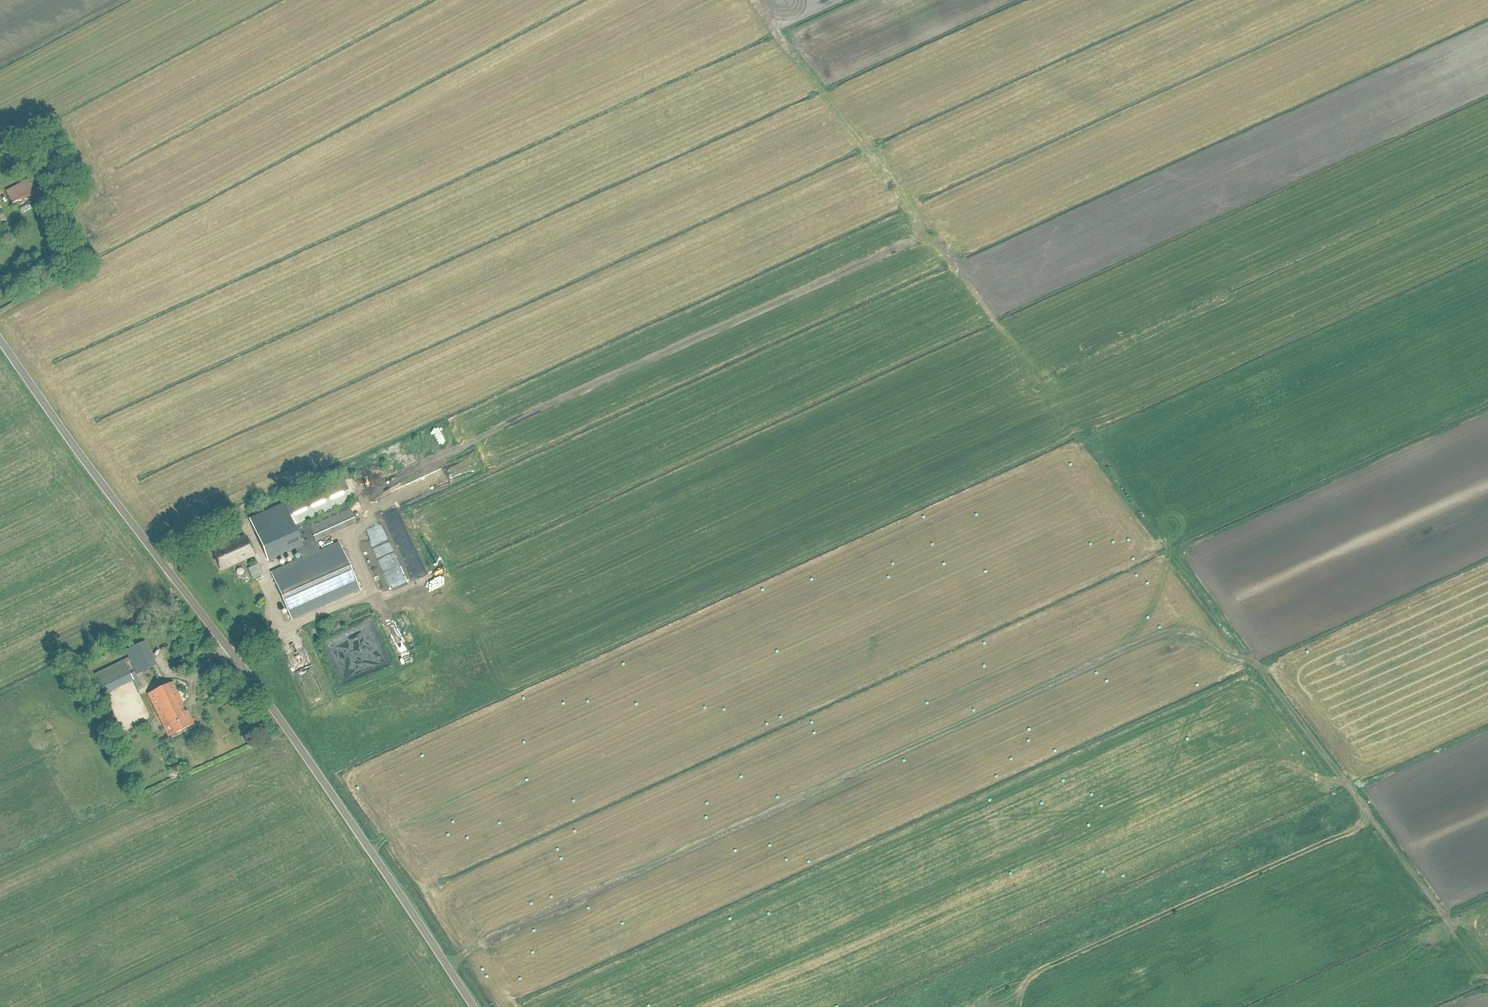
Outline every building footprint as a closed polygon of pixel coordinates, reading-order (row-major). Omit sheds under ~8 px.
[(18,207),(28,201),(37,196),(28,180),(5,191),(15,208),(18,207)] [(31,208),(28,201),(18,207),(22,213),(31,208)] [(284,504),(250,518),(269,561),(297,549),(302,559),(270,572),(291,619),(359,590),(339,542),(319,551),(315,542),(356,524),(347,503),(352,500),(344,482),(286,507),(284,504)] [(213,551),(221,570),(254,555),(246,536),(229,544),(228,541),(219,546),(220,548),(213,551)] [(248,581),(259,576),(255,566),(244,570),(248,581)] [(384,662),(371,624),(326,639),(340,678),(384,662)] [(294,661),(291,650),(289,650),(286,640),(282,641),(288,662),(294,661)] [(128,658),(94,674),(104,694),(133,680),(132,677),(152,667),(141,644),(125,651),(128,658)] [(393,652),(395,657),(405,652),(403,647),(393,652)] [(173,683),(148,695),(169,737),(194,725),(187,711),(184,712),(181,705),(183,704),(173,683)]
